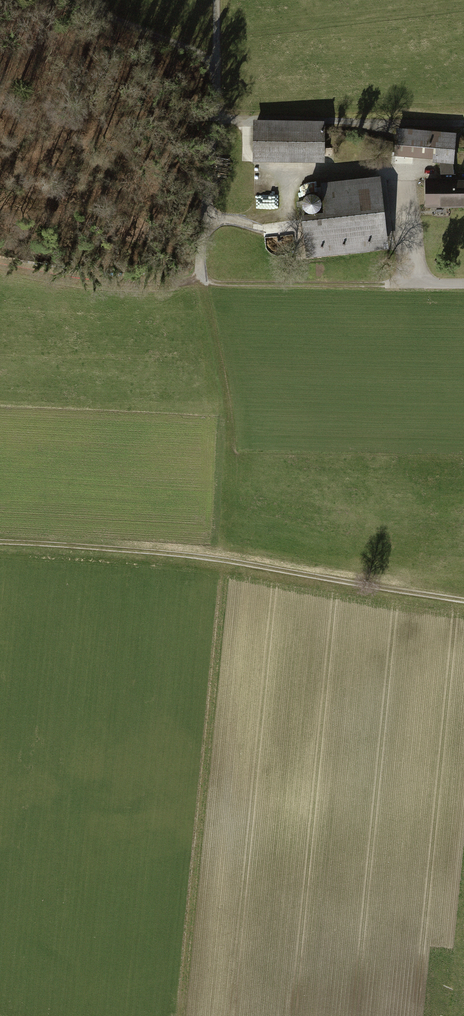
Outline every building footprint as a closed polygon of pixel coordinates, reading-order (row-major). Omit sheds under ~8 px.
[(324,128),(255,127),(254,154),(323,155),(324,128)] [(455,136),(399,131),(396,153),(440,156),(441,174),(454,174),(453,158),(455,136)] [(326,216),(305,218),(309,249),(386,241),(379,181),(323,187),(326,216)] [(427,182),(428,207),(463,206),(463,181),(427,182)] [(320,197),(316,193),(311,193),(307,195),(303,199),(303,204),(305,209),(309,212),(314,212),(319,210),(322,206),(322,201),(320,197)]
